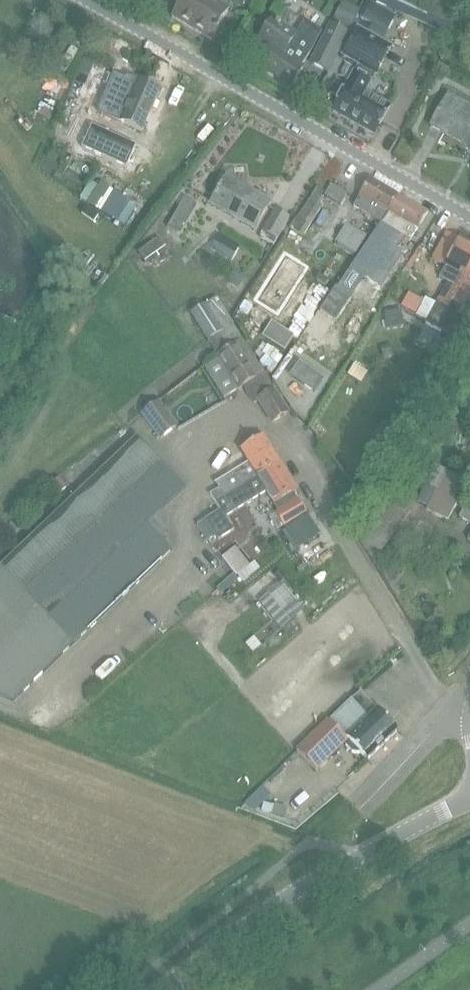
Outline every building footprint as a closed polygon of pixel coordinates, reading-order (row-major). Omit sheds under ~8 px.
[(183,1),(173,18),(211,41),(228,12),(209,0),(184,0),(183,1)] [(419,21),(437,29),(445,12),(420,0),(375,0),(419,21)] [(362,17),(390,32),(398,17),(370,2),(362,17)] [(336,22),(351,30),(360,12),(345,4),(336,22)] [(270,46),(258,64),(292,87),(304,68),(302,67),(311,55),(308,53),(319,36),(318,35),(317,37),(310,31),(311,30),(307,28),(306,29),(303,27),(304,26),(303,25),(295,36),(281,26),(282,25),(279,23),(278,24),(274,22),(275,20),(274,20),(260,39),(270,46)] [(311,64),(329,73),(349,34),(331,25),(311,64)] [(375,136),(390,108),(364,93),(375,75),(376,75),(391,49),(358,30),(343,57),(360,66),(356,75),(355,74),(333,112),(375,136)] [(396,62),(410,67),(414,56),(400,50),(396,62)] [(113,75),(96,112),(108,118),(141,133),(160,91),(127,76),(125,81),(113,75)] [(462,103),(449,96),(432,127),(469,149),(469,113),(459,107),(462,103)] [(127,169),(136,146),(99,130),(92,127),(82,149),(127,169)] [(227,178),(217,195),(211,204),(256,230),(271,203),(227,178)] [(355,208),(383,225),(400,197),(371,180),(355,208)] [(295,232),(302,236),(324,197),(342,207),(348,195),(332,187),(328,194),(319,189),(295,232)] [(100,211),(125,227),(137,207),(112,191),(100,211)] [(169,228),(182,235),(198,204),(186,197),(169,228)] [(364,254),(351,272),(381,291),(403,257),(397,253),(406,240),(411,243),(429,214),(400,197),(387,219),(383,225),(364,254)] [(263,230),(278,238),(288,220),(272,211),(263,230)] [(338,243),(357,255),(368,237),(348,226),(338,243)] [(435,263),(445,268),(439,278),(448,283),(441,296),(452,302),(469,268),(469,244),(461,239),(460,241),(450,236),(435,263)] [(147,266),(167,251),(159,240),(139,255),(147,266)] [(452,302),(448,309),(460,315),(469,296),(469,294),(468,293),(469,289),(469,268),(452,302)] [(335,291),(320,315),(335,325),(351,301),(338,292),(335,291)] [(191,316),(216,355),(240,339),(216,301),(191,316)] [(426,324),(437,330),(448,309),(437,303),(426,324)] [(437,330),(461,343),(469,326),(469,321),(460,315),(448,309),(437,330)] [(242,342),(234,347),(217,358),(238,391),(243,388),(254,405),(259,402),(273,423),(288,413),(242,342)] [(375,376),(381,364),(368,356),(361,368),(375,376)] [(143,415),(161,439),(177,427),(158,403),(143,415)] [(13,703),(173,552),(148,526),(187,489),(138,437),(0,568),(0,698),(13,703)] [(210,497),(214,504),(280,463),(263,437),(240,451),(248,465),(215,485),(218,491),(210,497)] [(399,469),(437,490),(458,501),(468,483),(408,452),(399,469)] [(280,463),(214,504),(219,512),(204,521),(216,542),(232,532),(224,519),(267,493),(275,506),(297,492),(280,463)] [(458,501),(437,490),(426,510),(448,521),(458,501)] [(276,515),(285,528),(307,514),(298,501),(276,515)] [(459,518),(469,524),(469,508),(466,506),(459,518)] [(115,677),(121,667),(104,657),(98,666),(115,677)] [(359,755),(361,753),(368,761),(398,731),(361,693),(352,701),(352,700),(331,720),(297,750),(316,770),(348,740),(350,743),(346,747),(353,754),(359,755)]
